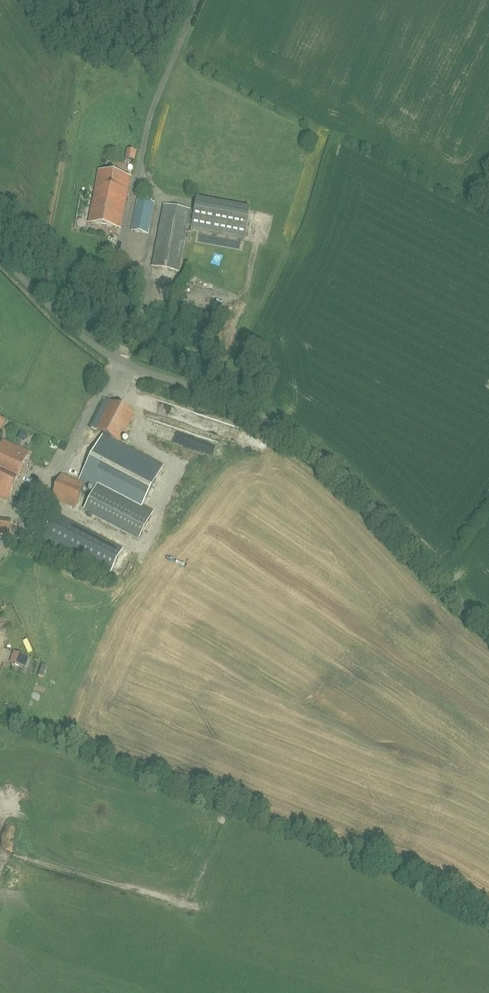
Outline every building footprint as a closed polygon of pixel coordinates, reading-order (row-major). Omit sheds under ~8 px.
[(130,161),(136,162),(138,153),(132,151),(130,161)] [(121,229),(131,177),(99,171),(89,223),(121,229)] [(148,234),(154,203),(138,200),(132,231),(148,234)] [(244,240),(250,210),(197,200),(194,212),(189,211),(190,211),(164,206),(152,266),(178,271),(187,225),(192,226),(191,230),(244,240)] [(103,435),(80,480),(95,488),(83,511),(139,540),(154,511),(142,505),(162,466),(103,435)] [(7,500),(27,453),(3,441),(0,447),(0,497),(7,500)] [(57,468),(66,452),(60,449),(52,465),(57,468)] [(75,507),(84,484),(61,475),(52,497),(75,507)] [(111,571),(123,549),(55,513),(43,536),(111,571)] [(9,533),(10,521),(0,520),(0,533),(9,533)] [(18,608),(21,599),(9,595),(7,604),(18,608)] [(29,657),(13,652),(10,661),(26,667),(29,657)]
